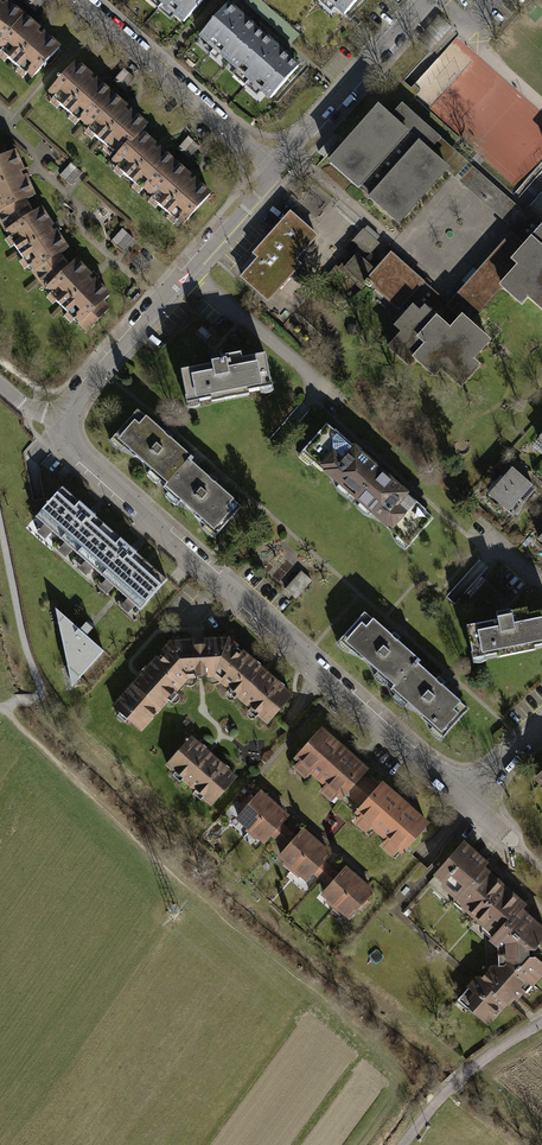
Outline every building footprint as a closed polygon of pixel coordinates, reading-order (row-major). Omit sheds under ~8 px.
[(1,0),(0,0),(0,47),(25,17),(1,0)] [(184,25),(206,0),(155,0),(184,25)] [(346,17),(361,0),(326,0),(346,17)] [(262,31),(231,4),(200,39),(231,66),(262,31)] [(25,17),(0,47),(0,53),(1,54),(0,55),(0,62),(3,65),(8,60),(18,69),(14,74),(22,81),(26,76),(32,82),(61,50),(25,17)] [(303,67),(262,31),(231,66),(272,102),(303,67)] [(83,127),(112,95),(77,64),(48,95),(54,100),(50,104),(57,111),(61,107),(72,116),(68,120),(75,127),(78,123),(83,127)] [(149,129),(112,95),(83,127),(88,131),(84,135),(91,141),(95,137),(105,147),(102,151),(109,157),(113,153),(118,159),(132,144),(134,146),(144,134),(149,129)] [(379,108),(330,162),(358,187),(361,185),(373,195),(370,198),(398,223),(446,170),(451,175),(464,161),(402,106),(391,119),(379,108)] [(143,190),(148,195),(176,163),(144,134),(134,146),(132,144),(118,159),(113,164),(118,168),(115,172),(121,178),(125,174),(136,184),(132,188),(139,194),(143,190)] [(0,147),(0,214),(0,215),(0,222),(2,225),(32,209),(29,203),(39,198),(20,152),(10,157),(5,145),(0,147)] [(214,197),(176,163),(148,195),(152,199),(148,203),(156,209),(159,205),(170,215),(166,219),(173,225),(177,221),(185,229),(214,197)] [(32,209),(2,225),(14,250),(40,284),(68,263),(64,257),(73,251),(45,209),(36,215),(32,209)] [(291,213),(251,257),(256,262),(238,281),(266,307),(290,280),(296,286),(305,276),(299,271),(302,268),(297,263),(319,239),(291,213)] [(367,226),(353,241),(359,246),(339,269),(361,288),(365,284),(369,287),(371,285),(398,309),(401,306),(408,312),(396,326),(402,333),(389,348),(409,366),(415,359),(434,376),(441,369),(461,387),(479,366),(472,361),(489,341),(469,324),(502,287),(521,304),(528,297),(541,309),(541,227),(525,246),(511,234),(447,306),(461,318),(450,330),(419,302),(431,289),(391,254),(381,265),(366,251),(379,237),(367,226)] [(114,298),(80,261),(72,268),(68,263),(40,284),(46,292),(87,335),(112,312),(106,305),(114,298)] [(211,367),(181,372),(186,396),(184,397),(186,409),(274,392),(272,381),(270,382),(265,356),(242,361),(241,355),(226,358),(227,361),(211,364),(211,367)] [(138,410),(114,438),(167,485),(189,461),(192,457),(138,410)] [(301,456),(353,502),(382,470),(329,424),(301,456)] [(241,508),(189,461),(167,485),(164,489),(217,535),(241,508)] [(382,470),(353,502),(408,550),(436,518),(382,470)] [(512,472),(500,485),(524,506),(536,492),(512,472)] [(500,485),(488,499),(512,520),(524,506),(500,485)] [(72,552),(78,557),(105,528),(62,490),(36,519),(44,526),(37,535),(45,542),(52,534),(64,544),(57,553),(64,560),(72,552)] [(113,589),(120,595),(147,566),(105,528),(78,557),(85,563),(77,572),(85,579),(93,570),(105,582),(97,590),(105,598),(113,589)] [(166,584),(147,566),(120,595),(127,601),(119,610),(126,617),(134,608),(139,612),(166,584)] [(300,574),(283,593),(296,604),(313,585),(300,574)] [(104,654),(56,610),(73,689),(104,654)] [(464,626),(471,662),(541,649),(541,612),(464,626)] [(361,619),(336,647),(390,694),(415,667),(361,619)] [(230,640),(171,643),(192,681),(216,680),(230,640)] [(295,698),(230,640),(216,680),(270,727),(295,698)] [(141,734),(192,681),(171,643),(112,708),(141,734)] [(468,713),(415,667),(390,694),(443,741),(468,713)] [(372,771),(324,728),(296,759),(301,763),(296,769),(308,780),(313,774),(327,787),(322,792),(335,803),(340,798),(344,802),(347,798),(353,804),(371,785),(364,779),(372,771)] [(243,778),(196,737),(169,768),(216,809),(243,778)] [(534,776),(541,785),(541,769),(534,776)] [(433,825),(385,782),(378,791),(371,785),(353,804),(360,810),(357,813),(362,818),(357,823),(369,834),(374,828),(388,841),(383,846),(396,858),(401,852),(405,856),(433,825)] [(237,820),(251,833),(277,804),(263,792),(255,800),(251,796),(242,806),(246,810),(237,820)] [(266,846),(272,838),(280,844),(292,832),(284,826),(291,817),(277,804),(251,833),(266,846)] [(280,844),(287,851),(280,859),(295,871),(320,842),(306,830),(298,838),(292,832),(280,844)] [(309,884),(315,877),(322,883),(334,870),(327,864),(334,855),(320,842),(295,871),(309,884)] [(429,882),(492,938),(521,905),(524,901),(483,864),(487,860),(466,842),(429,882)] [(322,897),(337,909),(362,881),(349,868),(341,876),(334,870),(322,883),(329,889),(322,897)] [(337,909),(352,922),(361,912),(365,916),(374,906),(369,902),(377,893),(362,881),(337,909)] [(492,938),(498,944),(499,965),(520,964),(529,954),(529,945),(536,945),(541,938),(541,924),(521,905),(492,938)] [(460,998),(488,1023),(527,979),(532,982),(541,971),(541,961),(535,954),(529,954),(520,964),(499,965),(488,965),(460,998)]
